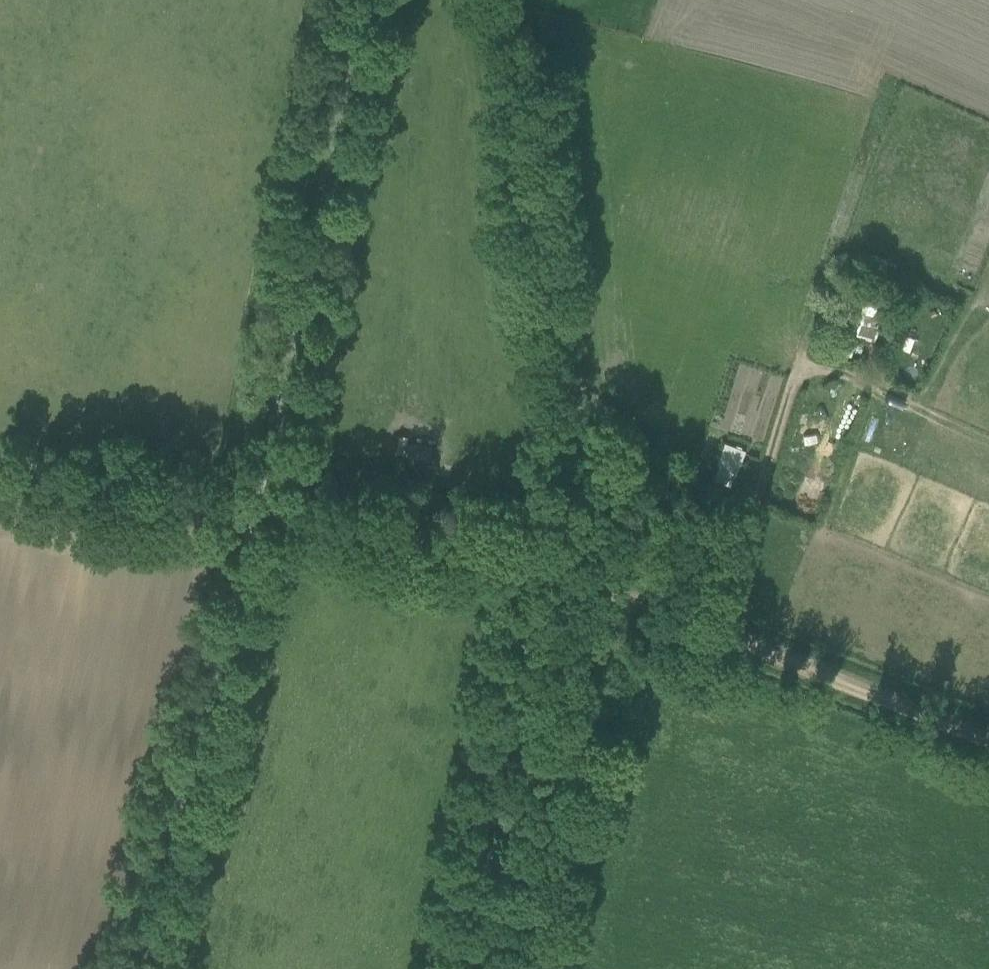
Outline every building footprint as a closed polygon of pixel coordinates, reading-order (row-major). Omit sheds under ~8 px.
[(437,438),(402,430),(397,450),(432,459),(437,438)]
